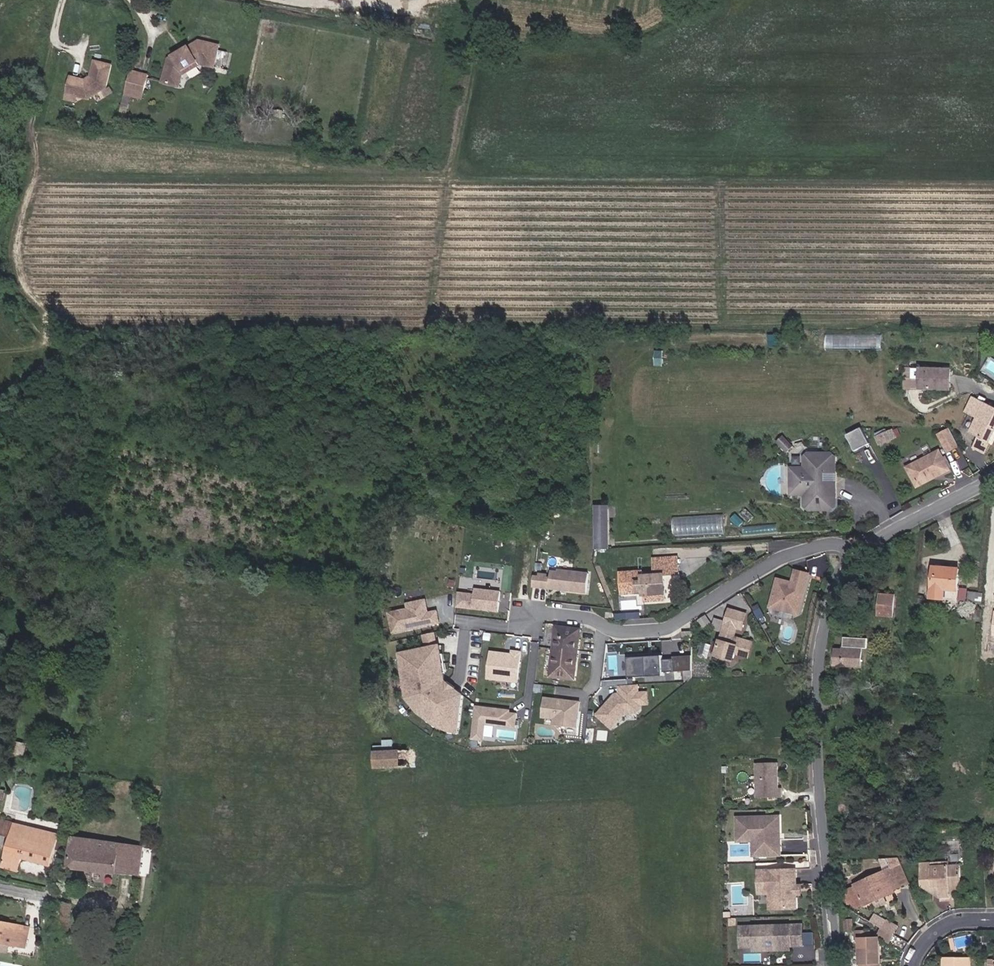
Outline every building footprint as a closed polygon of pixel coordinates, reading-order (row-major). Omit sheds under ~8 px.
[(214,67),(219,50),(209,47),(210,43),(200,40),(186,49),(187,51),(180,55),(178,53),(173,56),(175,60),(167,65),(162,83),(175,86),(179,73),(197,62),(198,64),(214,67)] [(223,70),(228,52),(219,50),(214,67),(223,70)] [(175,60),(173,56),(168,59),(167,65),(175,60)] [(107,88),(112,65),(95,61),(92,71),(95,71),(93,78),(86,83),(79,81),(80,79),(71,76),(66,99),(71,100),(73,95),(78,97),(88,99),(107,88)] [(183,75),(199,66),(198,64),(197,62),(179,73),(175,86),(179,87),(183,75)] [(144,94),(149,75),(131,70),(126,89),(144,94)] [(93,78),(95,71),(92,71),(91,76),(85,80),(80,79),(79,81),(86,83),(93,78)] [(143,99),(144,94),(126,89),(125,95),(132,97),(143,99)] [(128,111),(132,97),(125,95),(121,109),(128,111)] [(884,349),(884,334),(827,333),(827,348),(884,349)] [(951,389),(951,370),(920,369),(920,389),(951,389)] [(973,397),(966,412),(977,418),(970,433),(979,437),(990,442),(993,435),(993,407),(973,397)] [(870,444),(862,428),(847,435),(855,451),(870,444)] [(959,445),(950,428),(939,434),(948,451),(959,445)] [(892,440),(889,431),(880,435),(884,443),(892,440)] [(780,446),(787,439),(780,433),(774,440),(780,446)] [(985,452),(990,442),(979,437),(974,447),(985,452)] [(787,453),(793,446),(787,439),(780,446),(787,453)] [(950,470),(940,450),(907,467),(916,484),(938,473),(939,476),(950,470)] [(835,473),(835,458),(831,454),(809,454),(805,458),(805,468),(791,468),(791,494),(805,494),(805,505),(809,510),(831,510),(835,505),(835,482),(825,482),(825,473),(835,473)] [(835,482),(835,473),(825,473),(825,482),(835,482)] [(917,487),(939,476),(938,473),(916,484),(917,487)] [(607,549),(607,507),(594,507),(595,549),(607,549)] [(675,519),(675,532),(726,533),(726,519),(675,519)] [(680,564),(679,557),(652,559),(653,566),(680,564)] [(666,594),(664,575),(680,574),(680,564),(653,566),(654,575),(644,575),(644,571),(619,573),(621,594),(643,592),(644,600),(657,599),(657,594),(666,594)] [(958,590),(959,569),(935,567),(932,598),(954,600),(955,590),(958,590)] [(533,586),(587,593),(589,574),(558,570),(558,572),(551,572),(550,579),(547,578),(547,575),(540,574),(539,577),(534,577),(533,586)] [(800,611),(809,574),(796,570),(792,583),(778,579),(771,607),(795,613),(796,610),(800,611)] [(501,592),(475,589),(475,594),(458,592),(456,607),(498,612),(501,592)] [(982,603),(983,594),(969,592),(968,602),(982,603)] [(893,617),(895,596),(881,594),(879,615),(893,617)] [(426,599),(407,603),(408,608),(389,612),(393,633),(440,623),(438,611),(425,613),(425,611),(428,610),(426,599)] [(765,616),(760,608),(755,611),(759,619),(765,616)] [(741,655),(746,640),(734,637),(737,628),(742,629),(747,614),(730,610),(726,621),(723,631),(719,644),(714,643),(711,653),(733,660),(735,653),(741,655)] [(711,623),(706,615),(699,620),(704,627),(711,623)] [(723,631),(726,621),(715,618),(712,628),(723,631)] [(575,679),(581,629),(557,626),(551,676),(575,679)] [(426,646),(439,644),(438,632),(424,634),(426,646)] [(861,666),(862,648),(867,648),(868,639),(844,637),(844,649),(843,653),(836,653),(835,664),(861,666)] [(749,657),(753,642),(746,640),(741,655),(749,657)] [(708,659),(712,645),(703,642),(699,656),(708,659)] [(450,728),(459,729),(463,695),(454,689),(453,690),(446,685),(447,683),(445,682),(444,673),(441,673),(439,655),(441,655),(440,646),(403,653),(404,662),(402,662),(404,677),(407,677),(408,685),(405,685),(407,698),(419,713),(429,720),(431,718),(438,723),(436,725),(450,731),(450,728)] [(491,652),(488,678),(518,682),(522,652),(513,651),(512,656),(509,656),(509,654),(491,652)] [(628,677),(664,675),(664,672),(674,671),(673,659),(663,660),(662,655),(627,657),(628,677)] [(620,694),(618,694),(612,701),(610,699),(597,715),(612,728),(625,713),(638,712),(640,710),(640,705),(639,693),(638,684),(620,685),(620,694)] [(639,693),(640,705),(648,704),(648,693),(639,693)] [(580,702),(544,697),(542,717),(554,719),(562,720),(562,726),(577,728),(580,702)] [(510,708),(475,704),(471,739),(483,740),(485,724),(515,728),(518,712),(510,711),(510,708)] [(394,751),(393,740),(383,740),(383,746),(384,752),(394,751)] [(24,755),(26,745),(16,742),(13,752),(24,755)] [(409,767),(408,750),(394,751),(384,752),(375,752),(375,768),(409,767)] [(783,797),(782,788),(779,788),(779,783),(776,781),(776,778),(778,776),(778,763),(756,763),(757,798),(783,797)] [(781,834),(780,816),(738,818),(738,838),(763,838),(764,856),(781,855),(781,839),(778,839),(778,834),(781,834)] [(60,835),(1,820),(0,823),(0,834),(11,837),(2,867),(19,872),(23,858),(52,866),(60,835)] [(91,870),(94,840),(72,837),(68,867),(91,870)] [(764,856),(763,838),(738,838),(739,841),(754,841),(754,856),(764,856)] [(140,875),(144,847),(94,840),(91,870),(140,875)] [(910,883),(899,858),(887,858),(892,868),(901,887),(910,883)] [(962,881),(961,868),(950,869),(950,866),(932,866),(932,863),(921,864),(922,883),(932,882),(932,885),(940,885),(940,898),(952,897),(951,883),(961,883),(962,881)] [(896,891),(895,889),(901,887),(892,868),(854,886),(855,887),(848,890),(845,892),(850,905),(853,903),(854,906),(858,908),(875,901),(873,897),(883,893),(885,896),(896,891)] [(798,908),(797,895),(797,885),(796,869),(758,870),(759,891),(777,891),(777,909),(798,908)] [(940,898),(940,885),(932,885),(932,882),(922,883),(940,898)] [(951,900),(961,883),(951,883),(952,897),(940,898),(941,901),(951,900)] [(777,909),(777,891),(759,891),(759,894),(770,894),(770,909),(777,909)] [(885,896),(883,893),(873,897),(875,901),(878,907),(888,903),(885,896)] [(69,931),(72,905),(58,903),(55,929),(69,931)] [(900,928),(891,923),(890,924),(877,917),(874,923),(885,930),(895,935),(900,928)] [(853,930),(852,919),(844,920),(845,930),(853,930)] [(24,926),(0,922),(0,950),(9,952),(11,945),(26,947),(28,939),(22,938),(24,926)] [(792,946),(791,930),(804,929),(803,924),(742,926),(743,937),(753,937),(753,947),(753,948),(792,946)] [(28,939),(30,928),(24,926),(22,938),(28,939)] [(753,947),(753,937),(743,937),(742,926),(740,926),(741,947),(753,947)] [(804,946),(804,929),(791,930),(792,946),(804,946)] [(891,943),(895,935),(885,930),(880,937),(891,943)] [(879,938),(871,938),(870,931),(856,931),(856,939),(860,939),(861,965),(880,965),(879,938)]
